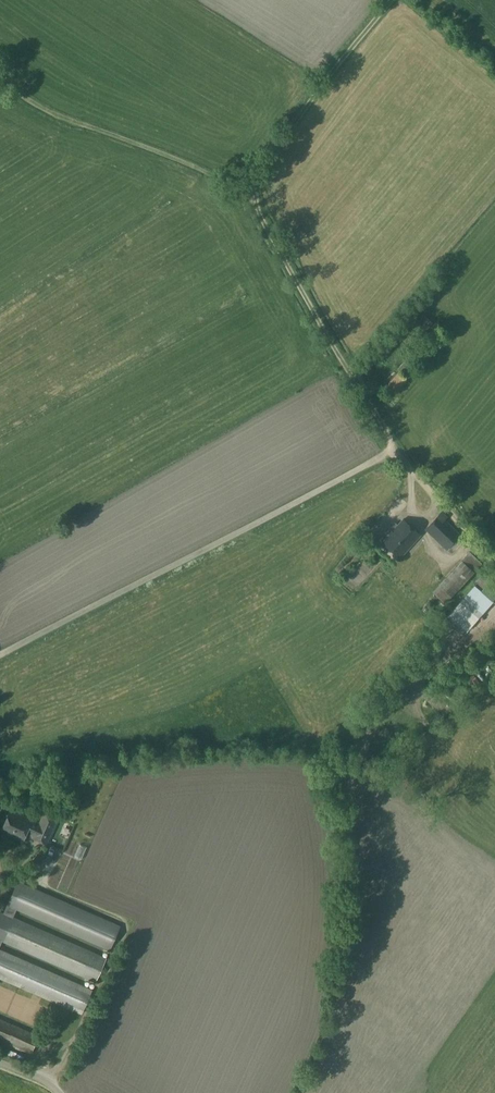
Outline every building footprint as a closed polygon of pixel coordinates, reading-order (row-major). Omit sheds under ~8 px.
[(439,349),(443,344),(431,333),(427,338),(439,349)] [(394,394),(406,381),(397,373),(385,386),(394,394)] [(425,529),(446,550),(460,535),(445,521),(447,517),(442,511),(425,529)] [(397,525),(394,523),(384,535),(387,537),(382,542),(400,557),(419,535),(402,519),(397,525)] [(367,539),(372,545),(378,538),(373,533),(367,539)] [(445,603),(451,596),(481,563),(469,551),(438,583),(439,584),(432,591),(445,603)] [(9,813),(2,830),(23,840),(27,832),(35,835),(33,838),(46,843),(56,820),(44,815),(40,824),(23,816),(23,817),(19,815),(18,817),(9,813)] [(120,926),(18,882),(5,913),(12,917),(16,909),(110,950),(120,926)] [(106,958),(12,917),(5,913),(0,912),(0,945),(2,941),(96,982),(106,958)] [(82,1014),(92,990),(0,950),(0,978),(82,1014)] [(31,1055),(40,1036),(0,1019),(0,1041),(31,1055)]
